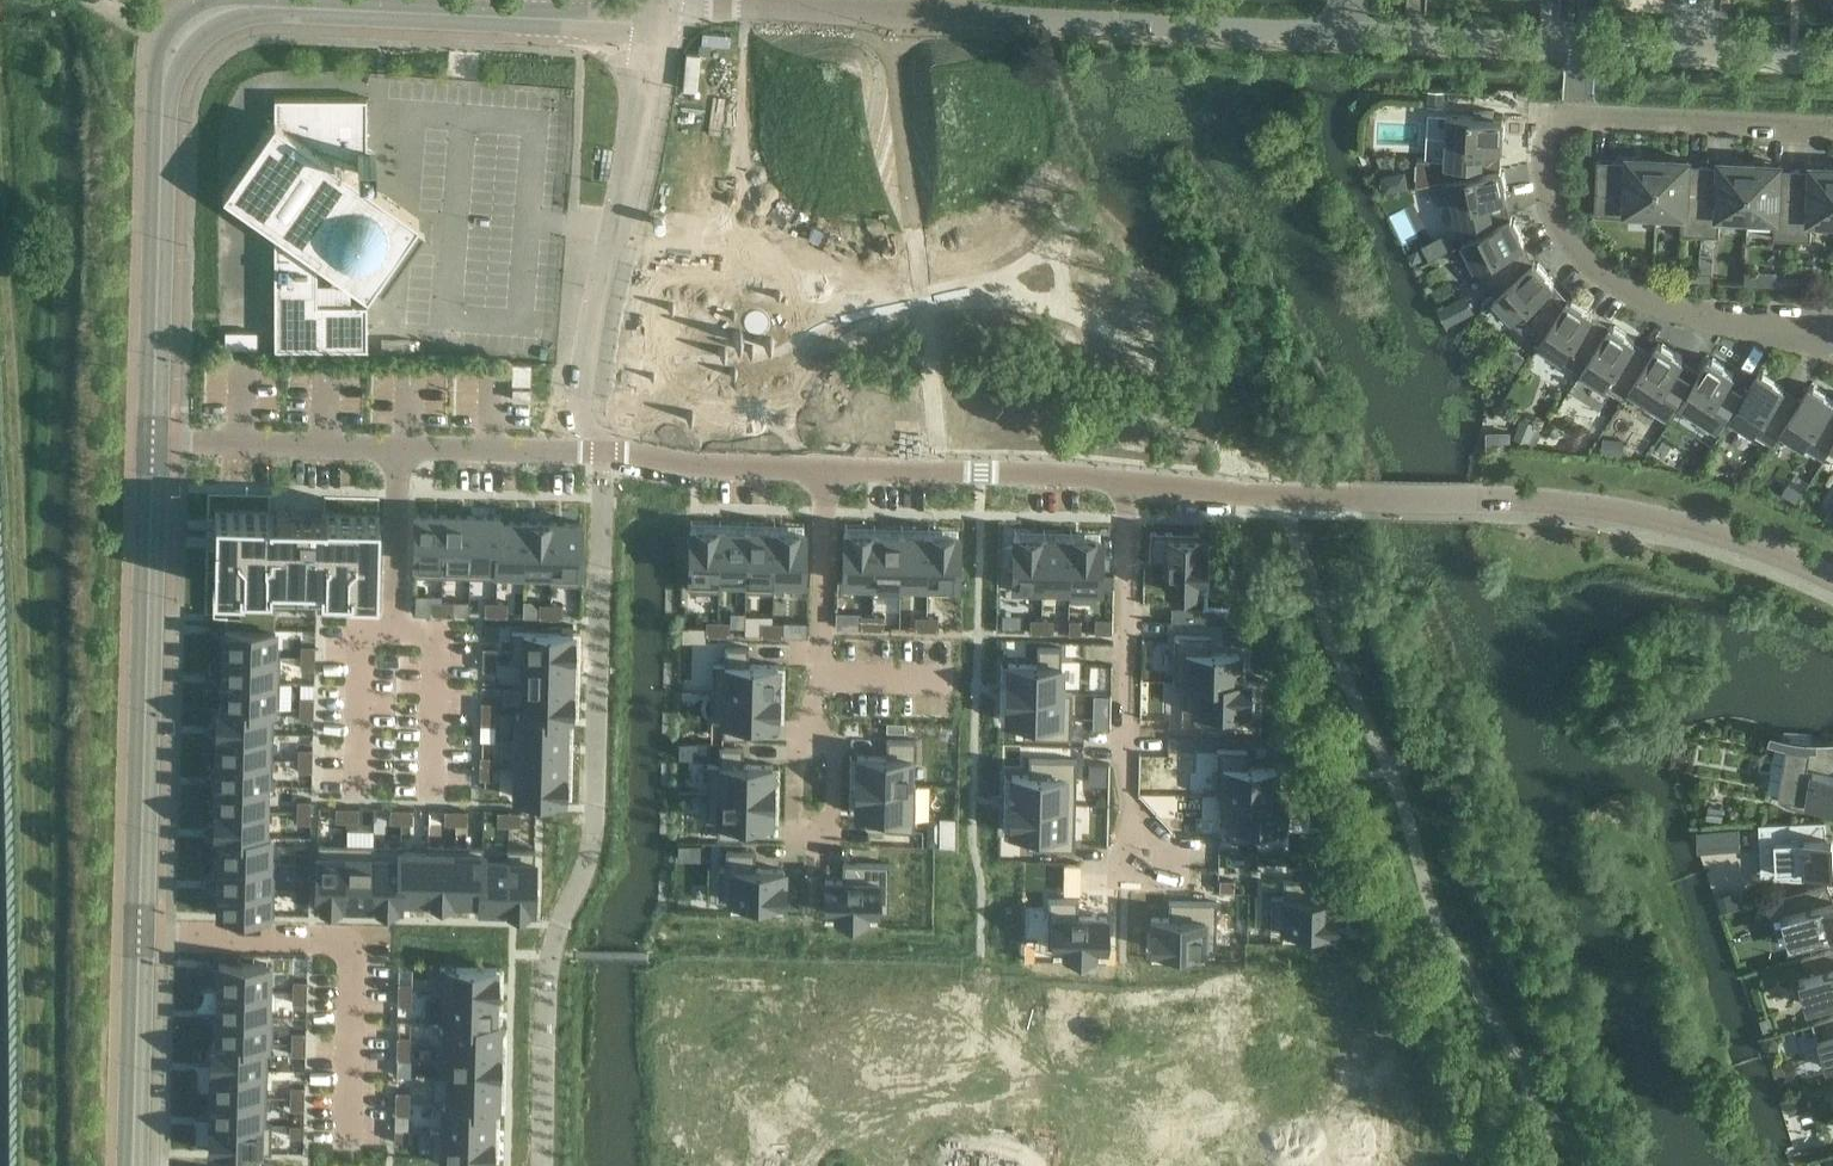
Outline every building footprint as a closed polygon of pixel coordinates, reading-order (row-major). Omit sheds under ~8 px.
[(274,119),(222,193),(274,229),(274,348),(367,348),(367,303),(317,303),(317,259),(367,294),(372,287),(383,294),(424,235),(414,227),(419,220),(366,183),(367,141),(366,97),(274,97),(274,119)] [(1497,169),(1497,168),(1498,146),(1501,146),(1502,135),(1505,135),(1505,121),(1503,121),(1503,118),(1494,117),(1495,110),(1474,109),(1474,116),(1448,115),(1446,160),(1417,158),(1415,187),(1447,180),(1447,179),(1450,179),(1497,169)] [(1656,213),(1659,158),(1629,157),(1628,162),(1597,160),(1595,216),(1628,217),(1629,211),(1656,213)] [(1659,158),(1656,213),(1683,214),(1682,234),(1701,235),(1704,166),(1688,165),(1689,160),(1659,158)] [(1704,166),(1701,235),(1719,236),(1720,216),(1748,217),(1750,163),(1720,161),(1720,166),(1704,166)] [(1750,163),(1748,217),(1775,218),(1774,239),(1792,240),(1796,170),(1780,169),(1780,164),(1750,163)] [(1792,240),(1811,241),(1812,220),(1832,221),(1832,167),(1812,166),(1812,171),(1796,170),(1792,240)] [(1508,219),(1508,218),(1503,197),(1506,196),(1504,185),(1507,184),(1504,170),(1501,171),(1500,168),(1497,168),(1497,169),(1450,179),(1447,179),(1447,180),(1457,229),(1462,228),(1465,240),(1465,241),(1508,219)] [(1532,264),(1531,264),(1521,244),(1524,242),(1519,232),(1521,231),(1515,218),(1513,220),(1511,217),(1508,218),(1508,219),(1465,241),(1465,240),(1462,242),(1485,287),(1490,285),(1496,296),(1496,297),(1532,264)] [(1566,302),(1566,301),(1551,285),(1554,282),(1546,274),(1548,272),(1538,262),(1536,264),(1534,261),(1531,264),(1532,264),(1496,297),(1496,296),(1493,298),(1528,336),(1532,332),(1540,342),(1540,343),(1566,302)] [(1699,282),(1699,273),(1686,272),(1685,281),(1699,282)] [(1699,273),(1699,282),(1712,283),(1713,273),(1699,273)] [(1790,287),(1791,277),(1777,276),(1777,286),(1790,287)] [(1791,277),(1790,287),(1804,287),(1804,278),(1791,277)] [(1538,345),(1581,372),(1609,329),(1608,328),(1590,317),(1592,314),(1583,308),(1584,306),(1572,298),(1571,300),(1568,298),(1566,301),(1566,302),(1540,343),(1540,342),(1538,345)] [(1581,372),(1624,399),(1630,390),(1629,390),(1651,356),(1651,355),(1633,344),(1635,341),(1625,335),(1626,333),(1614,325),(1613,327),(1610,325),(1608,328),(1609,329),(1581,372)] [(1699,374),(1698,373),(1680,362),(1682,359),(1673,353),(1674,351),(1662,343),(1661,345),(1658,343),(1651,355),(1651,356),(1629,390),(1630,390),(1672,418),(1680,404),(1699,374)] [(1750,388),(1749,387),(1731,376),(1733,373),(1724,367),(1725,365),(1713,357),(1712,359),(1709,357),(1698,373),(1699,374),(1680,404),(1723,432),(1731,419),(1730,418),(1750,388)] [(513,376),(513,382),(530,383),(530,376),(530,364),(530,363),(513,363),(513,364),(513,376)] [(1800,402),(1800,401),(1782,390),(1784,387),(1774,381),(1776,379),(1763,371),(1762,373),(1759,371),(1749,387),(1750,388),(1730,418),(1731,419),(1773,446),(1782,432),(1781,432),(1800,402)] [(1832,404),(1832,403),(1832,400),(1825,395),(1826,393),(1814,385),(1813,387),(1810,385),(1800,401),(1800,402),(1781,432),(1782,432),(1824,459),(1832,446),(1832,444),(1832,404)] [(513,398),(513,399),(531,400),(531,398),(531,388),(513,388),(513,398)] [(214,573),(213,586),(215,586),(241,587),(243,587),(243,586),(243,583),(254,583),(266,583),(266,587),(295,588),(324,589),(324,585),(347,585),(347,589),(376,590),(377,590),(377,577),(379,515),(379,513),(377,513),(342,512),(315,511),(280,510),(252,510),(215,509),(215,511),(214,573)] [(415,514),(414,575),(442,576),(444,514),(415,514)] [(444,514),(442,576),(469,576),(471,515),(444,514)] [(471,515),(469,576),(498,577),(498,571),(497,571),(498,520),(499,520),(500,516),(471,515)] [(498,520),(497,571),(498,571),(523,571),(524,571),(525,521),(499,520),(498,520)] [(523,571),(523,577),(550,578),(551,578),(553,522),(525,521),(524,571),(523,571)] [(551,578),(550,578),(550,583),(580,584),(580,581),(580,573),(581,523),(553,522),(551,578)] [(690,528),(688,590),(720,590),(720,579),(718,579),(720,529),(690,528)] [(720,529),(718,579),(720,579),(744,580),(746,580),(747,530),(720,529)] [(744,580),(744,591),(774,592),(774,586),(773,586),(774,530),(747,530),(746,580),(744,580)] [(774,530),(773,586),(774,586),(803,587),(804,531),(799,531),(774,530)] [(1151,531),(1149,562),(1167,562),(1166,590),(1197,591),(1197,590),(1197,578),(1203,578),(1204,551),(1198,551),(1198,539),(1198,533),(1151,531)] [(844,532),(842,582),(872,583),(873,583),(874,533),(844,532)] [(872,583),(871,594),(900,595),(901,583),(900,583),(901,533),(874,533),(873,583),(872,583)] [(901,533),(900,583),(901,583),(927,584),(929,534),(901,533)] [(929,534),(927,584),(957,585),(959,535),(929,534)] [(1012,590),(1012,592),(1042,593),(1043,537),(1042,537),(1015,536),(1013,536),(1012,590)] [(1043,537),(1042,593),(1071,593),(1072,538),(1043,537)] [(1072,538),(1071,593),(1099,594),(1100,538),(1099,538),(1098,538),(1072,538)] [(1100,574),(1099,588),(1112,588),(1112,575),(1100,574)] [(330,600),(316,600),(316,611),(330,612),(330,600)] [(330,600),(330,612),(344,612),(345,600),(330,600)] [(430,600),(430,614),(441,614),(441,600),(430,600)] [(441,600),(441,614),(453,615),(453,600),(441,600)] [(485,601),(484,615),(495,616),(496,601),(485,601)] [(496,601),(495,616),(507,616),(508,602),(496,601)] [(539,602),(538,617),(550,617),(550,603),(539,602)] [(550,603),(550,617),(562,617),(562,603),(550,603)] [(1171,607),(1171,621),(1206,622),(1207,608),(1171,607)] [(860,614),(860,629),(872,629),(872,615),(860,614)] [(872,615),(872,629),(883,629),(884,615),(872,615)] [(225,616),(225,628),(239,628),(239,616),(225,616)] [(914,629),(914,630),(926,630),(926,616),(925,616),(915,616),(914,629)] [(926,616),(926,630),(938,631),(938,616),(935,616),(926,616)] [(1030,618),(1030,632),(1041,633),(1041,619),(1030,618)] [(1041,619),(1041,633),(1052,633),(1053,619),(1041,619)] [(1080,620),(1069,619),(1068,633),(1080,634),(1080,620)] [(706,628),(706,635),(718,635),(718,620),(706,620),(706,628)] [(718,620),(718,635),(729,635),(729,621),(718,620)] [(760,631),(760,636),(772,636),(772,622),(760,622),(760,627),(760,631)] [(772,622),(772,636),(783,636),(784,622),(773,622),(772,622)] [(706,628),(682,627),(682,640),(705,641),(706,635),(706,628)] [(225,630),(224,655),(274,656),(274,655),(275,629),(225,628),(225,630)] [(511,640),(511,660),(572,662),(572,658),(573,635),(573,633),(573,632),(511,631),(511,640)] [(1174,634),(1173,680),(1183,681),(1183,679),(1237,681),(1237,680),(1237,678),(1238,654),(1238,652),(1209,652),(1210,635),(1174,634)] [(301,645),(301,656),(315,657),(315,645),(301,645)] [(482,647),(482,658),(496,659),(496,654),(497,647),(482,647)] [(712,692),(712,693),(776,695),(776,694),(777,665),(747,664),(748,647),(735,647),(725,647),(724,664),(713,664),(712,692)] [(1008,665),(1007,692),(1060,693),(1060,692),(1061,648),(1037,647),(1037,664),(1008,663),(1008,665)] [(224,655),(224,680),(279,682),(280,655),(274,655),(274,656),(224,655)] [(301,656),(300,668),(314,668),(315,657),(301,656)] [(482,658),(482,670),(496,670),(496,659),(482,658)] [(572,662),(511,660),(522,661),(522,687),(521,689),(571,690),(571,687),(572,662)] [(1183,681),(1182,708),(1193,708),(1193,725),(1217,726),(1218,709),(1246,710),(1246,707),(1247,681),(1247,680),(1237,680),(1237,681),(1183,679),(1183,681)] [(223,705),(223,706),(274,707),(274,709),(279,709),(279,682),(224,680),(223,705)] [(516,712),(516,717),(517,717),(566,718),(566,716),(571,716),(571,690),(521,689),(521,713),(516,712)] [(1007,719),(1007,720),(1023,721),(1023,738),(1071,739),(1072,692),(1060,692),(1060,693),(1007,692),(1007,719)] [(712,693),(711,720),(723,721),(722,738),(736,738),(747,738),(747,721),(776,722),(776,695),(712,693)] [(300,697),(299,708),(314,708),(314,697),(300,697)] [(481,701),(481,713),(495,713),(495,702),(481,701)] [(218,705),(218,732),(274,733),(274,709),(274,707),(223,706),(223,705),(218,705)] [(299,708),(299,720),(313,720),(314,708),(299,708)] [(481,713),(480,725),(495,725),(495,713),(481,713)] [(1093,716),(1093,727),(1107,727),(1107,716),(1093,716)] [(516,717),(515,741),(565,742),(566,718),(517,717),(516,717)] [(218,732),(217,758),(273,759),(274,733),(218,732)] [(1827,741),(1818,741),(1811,740),(1802,740),(1795,739),(1789,737),(1781,736),(1781,737),(1788,739),(1779,794),(1791,796),(1790,803),(1788,802),(1788,804),(1792,805),(1795,806),(1799,807),(1803,808),(1809,809),(1813,809),(1818,809),(1818,807),(1816,807),(1817,800),(1832,803),(1832,740),(1827,741)] [(857,755),(857,784),(909,785),(909,784),(910,759),(916,759),(916,740),(886,739),(886,756),(857,755)] [(515,768),(515,769),(565,770),(565,742),(515,741),(515,768)] [(707,763),(706,793),(771,795),(771,765),(743,764),(743,747),(719,746),(718,763),(707,763)] [(298,748),(298,759),(312,760),(313,748),(298,748)] [(1217,749),(1216,796),(1220,796),(1220,795),(1274,796),(1274,795),(1275,793),(1275,769),(1275,768),(1247,767),(1247,750),(1217,749)] [(480,756),(479,762),(479,767),(494,768),(494,756),(480,756)] [(217,758),(216,783),(267,785),(267,786),(272,786),(273,759),(217,758)] [(1012,776),(1011,803),(1075,804),(1076,759),(1029,758),(1028,775),(1012,774),(1012,776)] [(298,759),(298,771),(312,771),(312,760),(298,759)] [(479,767),(479,779),(493,779),(494,768),(479,767)] [(514,793),(514,797),(528,797),(564,798),(565,770),(515,769),(514,793)] [(216,783),(216,809),(266,810),(267,786),(267,785),(216,783)] [(857,784),(856,812),(885,813),(884,830),(914,831),(915,784),(909,784),(909,785),(857,784)] [(717,821),(717,838),(741,838),(741,821),(770,822),(771,795),(706,793),(706,820),(717,821)] [(1220,796),(1219,823),(1230,823),(1230,840),(1254,841),(1255,824),(1283,825),(1283,823),(1284,796),(1284,795),(1274,795),(1274,796),(1220,795),(1220,796)] [(297,800),(297,811),(311,811),(311,800),(297,800)] [(1010,829),(1010,831),(1027,832),(1027,849),(1074,850),(1075,804),(1011,803),(1010,829)] [(335,807),(335,821),(347,821),(347,807),(335,807)] [(347,807),(347,821),(348,821),(358,822),(359,808),(347,807)] [(390,808),(390,822),(401,823),(401,808),(390,808)] [(401,808),(401,823),(413,823),(413,809),(401,808)] [(216,809),(215,836),(220,836),(220,835),(265,836),(265,835),(266,810),(216,809)] [(444,810),(444,824),(456,824),(456,810),(444,809),(444,810)] [(456,810),(456,824),(467,824),(467,810),(456,810)] [(297,811),(296,823),(311,823),(311,811),(297,811)] [(497,811),(497,825),(508,825),(509,811),(497,811)] [(509,811),(508,825),(520,825),(520,811),(509,811)] [(1758,824),(1761,878),(1787,878),(1791,878),(1795,879),(1799,879),(1803,879),(1806,879),(1810,878),(1814,877),(1818,876),(1817,875),(1815,875),(1815,868),(1832,867),(1832,842),(1832,837),(1826,837),(1825,820),(1758,824)] [(220,836),(219,861),(269,862),(270,861),(270,835),(265,835),(265,836),(220,835),(220,836)] [(318,843),(316,904),(318,904),(345,905),(346,843),(318,843)] [(346,843),(345,905),(372,905),(373,844),(346,843)] [(373,844),(372,905),(400,906),(401,899),(399,899),(401,849),(402,849),(402,845),(373,844)] [(427,844),(426,849),(428,849),(426,899),(454,900),(455,844),(427,844)] [(455,844),(454,900),(480,901),(481,901),(482,858),(483,858),(484,845),(455,844)] [(507,847),(506,859),(508,859),(506,909),(533,909),(534,909),(535,848),(507,847)] [(401,849),(399,899),(401,899),(426,899),(428,849),(426,849),(402,849),(401,849)] [(296,851),(295,863),(310,863),(310,851),(296,851)] [(755,851),(725,851),(725,868),(719,868),(718,899),(743,899),(743,905),(770,906),(770,900),(783,900),(783,869),(755,869),(755,851)] [(480,901),(479,908),(506,909),(508,859),(506,859),(483,858),(482,858),(481,901),(480,901)] [(219,861),(219,887),(274,888),(275,861),(270,861),(269,862),(219,861)] [(842,879),(825,879),(824,910),(837,910),(837,916),(864,916),(864,911),(889,911),(890,863),(842,862),(842,879)] [(295,863),(295,874),(309,875),(310,863),(295,863)] [(1220,879),(1219,891),(1233,891),(1234,880),(1220,879)] [(1272,879),(1271,927),(1283,928),(1295,928),(1295,934),(1322,934),(1322,929),(1334,929),(1335,929),(1336,898),(1319,897),(1319,880),(1272,879)] [(1784,895),(1766,900),(1770,916),(1783,913),(1790,942),(1803,939),(1804,946),(1803,946),(1803,948),(1806,948),(1810,947),(1814,947),(1818,946),(1825,944),(1828,942),(1832,940),(1831,939),(1830,940),(1828,933),(1832,932),(1832,900),(1828,884),(1784,895)] [(218,887),(218,914),(237,914),(274,915),(274,888),(218,887)] [(295,889),(294,900),(309,901),(309,889),(305,889),(295,889)] [(1048,898),(1047,946),(1054,947),(1066,947),(1066,953),(1092,953),(1092,948),(1105,948),(1106,948),(1106,917),(1078,916),(1078,899),(1048,898)] [(1152,917),(1151,949),(1152,949),(1164,949),(1164,954),(1182,955),(1190,955),(1191,950),(1203,950),(1215,950),(1216,902),(1214,902),(1171,901),(1169,901),(1168,918),(1152,917)] [(1801,958),(1806,975),(1800,976),(1808,1005),(1820,1002),(1822,1009),(1820,1009),(1821,1011),(1824,1010),(1828,1010),(1832,1009),(1832,950),(1801,958)] [(219,963),(218,989),(268,991),(269,964),(219,963)] [(440,966),(440,995),(495,996),(496,968),(440,966)] [(307,981),(293,981),(293,991),(307,992),(307,981)] [(398,983),(397,994),(411,994),(411,983),(398,983)] [(218,989),(218,1015),(268,1017),(268,1016),(268,991),(218,989)] [(293,991),(293,1003),(306,1003),(307,992),(293,991)] [(397,994),(397,1005),(410,1005),(411,994),(397,994)] [(440,995),(439,1023),(444,1024),(444,1022),(495,1023),(495,1022),(495,996),(440,995)] [(217,1040),(217,1041),(268,1042),(268,1044),(273,1044),(273,1016),(268,1016),(268,1017),(218,1015),(217,1040)] [(1832,1066),(1832,1017),(1819,1021),(1824,1037),(1818,1039),(1827,1068),(1832,1066)] [(444,1024),(443,1051),(449,1051),(449,1049),(499,1051),(499,1022),(495,1022),(495,1023),(444,1022),(444,1024)] [(292,1032),(292,1043),(305,1043),(306,1032),(292,1032)] [(397,1037),(396,1048),(409,1049),(410,1037),(397,1037)] [(212,1040),(212,1068),(268,1070),(268,1044),(268,1042),(217,1041),(217,1040),(212,1040)] [(292,1043),(292,1054),(305,1055),(305,1043),(292,1043)] [(396,1048),(396,1059),(409,1060),(409,1049),(396,1048)] [(449,1051),(448,1077),(498,1078),(499,1051),(449,1049),(449,1051)] [(1304,1061),(1304,1085),(1308,1085),(1308,1099),(1338,1100),(1338,1072),(1352,1073),(1352,1050),(1311,1049),(1311,1061),(1304,1061)] [(212,1068),(211,1095),(267,1097),(268,1070),(212,1068)] [(728,1081),(713,1081),(713,1127),(736,1127),(736,1112),(765,1112),(765,1081),(752,1081),(752,1075),(728,1075),(728,1081)] [(447,1103),(447,1104),(493,1105),(493,1106),(497,1106),(498,1078),(448,1077),(447,1103)] [(290,1087),(290,1098),(304,1098),(304,1087),(290,1087)] [(395,1092),(395,1103),(408,1103),(408,1092),(395,1092)] [(211,1095),(210,1122),(266,1124),(266,1123),(267,1097),(211,1095)] [(290,1098),(290,1108),(304,1109),(304,1098),(290,1098)] [(442,1130),(442,1131),(492,1132),(493,1106),(493,1105),(447,1104),(447,1103),(443,1102),(442,1130)] [(395,1103),(395,1113),(408,1114),(408,1103),(395,1103)] [(210,1122),(210,1151),(271,1153),(272,1123),(266,1123),(266,1124),(210,1122)] [(289,1125),(289,1136),(303,1136),(303,1126),(289,1125)] [(954,1126),(954,1165),(1006,1165),(1006,1144),(979,1144),(979,1126),(954,1126)] [(431,1129),(430,1159),(491,1161),(492,1132),(442,1131),(442,1130),(431,1129)] [(394,1131),(394,1141),(407,1141),(407,1131),(394,1131)] [(1251,1165),(1301,1165),(1302,1141),(1278,1141),(1278,1158),(1251,1157),(1251,1165)]
